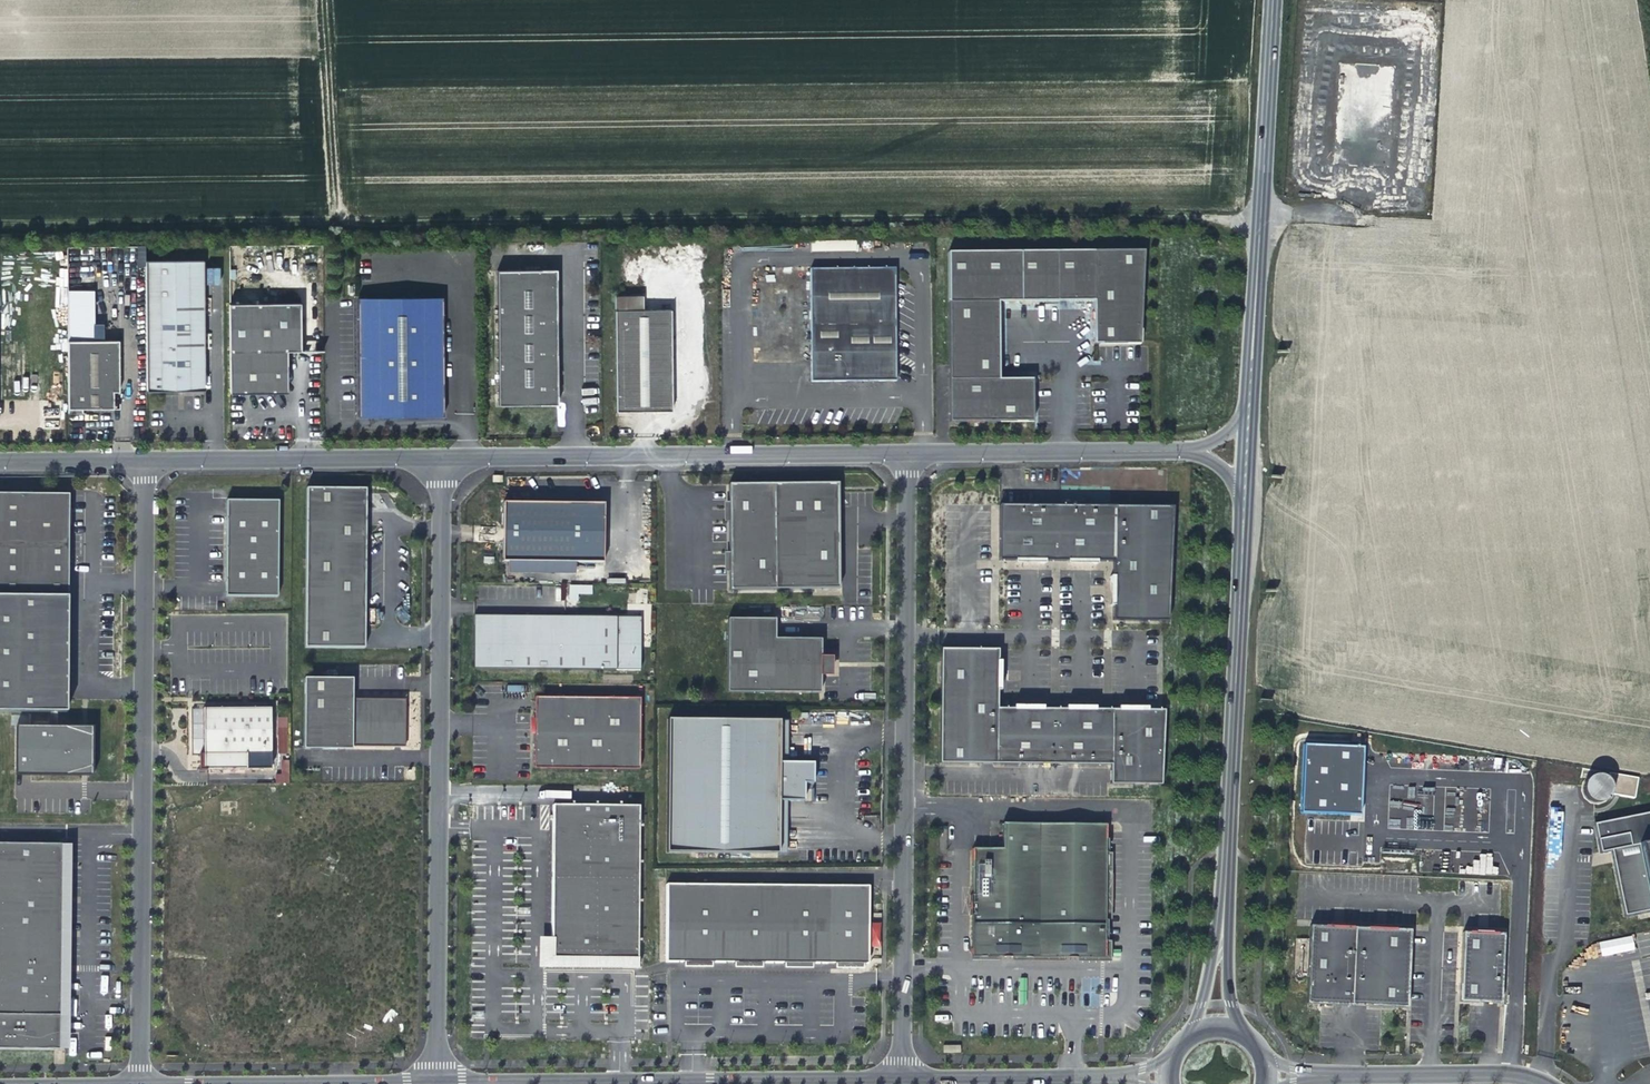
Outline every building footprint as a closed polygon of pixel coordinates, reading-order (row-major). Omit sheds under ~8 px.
[(1023,253),(948,254),(949,424),(1040,423),(1039,380),(1005,381),(1005,326),(1005,304),(1024,303),(1042,303),(1060,303),(1092,303),(1100,303),(1100,316),(1100,346),(1146,346),(1146,252),(1100,252),(1060,253),(1023,253)] [(203,261),(145,261),(146,392),(204,392),(203,261)] [(206,269),(207,283),(220,282),(219,268),(206,269)] [(555,269),(495,270),(496,314),(496,360),(497,405),(556,404),(556,390),(556,359),(555,346),(555,314),(555,286),(555,269)] [(895,269),(810,270),(811,383),(896,382),(895,269)] [(441,296),(356,297),(357,416),(442,415),(441,296)] [(614,296),(614,310),(642,309),(642,296),(614,296)] [(302,305),(229,305),(230,395),(274,394),(278,391),(281,388),(283,384),(283,369),(286,366),(288,366),(288,352),(302,351),(302,305)] [(614,310),(615,411),(671,411),(670,309),(642,309),(614,310)] [(67,341),(67,414),(79,414),(79,409),(112,409),(112,392),(118,392),(117,341),(67,341)] [(286,366),(283,369),(283,384),(281,388),(278,391),(274,394),(289,395),(288,366),(286,366)] [(838,488),(729,488),(729,594),(839,594),(838,488)] [(307,491),(304,651),(364,651),(367,492),(307,491)] [(51,712),(50,727),(16,727),(16,768),(82,769),(83,727),(58,727),(58,712),(66,712),(67,492),(0,492),(0,712),(51,712)] [(279,504),(227,503),(226,599),(278,600),(279,504)] [(504,503),(504,562),(510,562),(577,563),(605,563),(605,504),(504,503)] [(1174,512),(1000,510),(999,566),(1113,567),(1113,626),(1169,627),(1174,512)] [(577,563),(510,562),(509,576),(577,577),(577,563)] [(592,594),(592,585),(569,584),(568,603),(578,603),(578,594),(592,594)] [(475,616),(474,669),(641,671),(642,618),(475,616)] [(775,624),(727,623),(727,697),(820,698),(820,681),(820,661),(820,644),(775,643),(775,624)] [(999,654),(942,653),(940,768),(1111,770),(1111,789),(1161,790),(1165,715),(998,713),(999,654)] [(832,661),(820,661),(820,681),(831,681),(832,661)] [(339,682),(304,681),(303,752),(338,753),(338,750),(404,751),(405,703),(352,702),(352,698),(338,698),(339,682)] [(352,682),(339,682),(338,698),(352,698),(352,682)] [(641,699),(535,698),(535,755),(641,756),(641,699)] [(270,708),(203,708),(203,730),(203,754),(206,753),(206,769),(246,769),(246,753),(270,753),(270,708)] [(287,717),(278,717),(278,728),(288,727),(287,717)] [(781,724),(669,723),(667,856),(779,858),(780,805),(787,805),(805,805),(805,787),(814,788),(814,766),(787,766),(780,766),(781,724)] [(82,769),(16,768),(16,775),(93,776),(93,727),(83,727),(82,769)] [(1362,813),(1365,745),(1303,742),(1301,811),(1350,813),(1362,813)] [(289,783),(289,759),(279,759),(278,782),(289,783)] [(1636,798),(1637,775),(1617,775),(1617,774),(1586,773),(1586,796),(1636,798)] [(640,806),(554,806),(552,958),(639,958),(640,806)] [(1613,845),(1638,841),(1649,838),(1649,808),(1594,819),(1600,848),(1613,845)] [(1105,957),(1106,824),(1003,823),(1003,850),(973,850),(972,956),(999,956),(1013,956),(1058,957),(1058,945),(1084,945),(1084,957),(1105,957)] [(1649,900),(1649,838),(1638,841),(1649,900)] [(1638,841),(1613,845),(1627,911),(1649,906),(1649,900),(1638,841)] [(0,848),(0,1054),(64,1055),(67,878),(67,849),(0,848)] [(825,964),(825,887),(775,886),(723,885),(667,885),(667,963),(698,963),(723,963),(749,963),(774,964),(799,964),(825,964)] [(869,887),(825,887),(825,964),(850,964),(869,964),(869,887)] [(1309,925),(1306,1003),(1321,1004),(1382,1006),(1407,1007),(1410,929),(1309,925)] [(1463,932),(1459,1001),(1469,1001),(1499,1003),(1503,934),(1499,934),(1463,932)] [(1632,935),(1599,943),(1603,957),(1635,949),(1632,935)] [(1058,957),(1013,956),(1013,962),(1064,962),(1064,957),(1078,957),(1078,962),(1105,963),(1105,957),(1084,957),(1084,945),(1058,945),(1058,957)] [(552,958),(540,958),(540,969),(639,970),(639,958),(552,958)]
